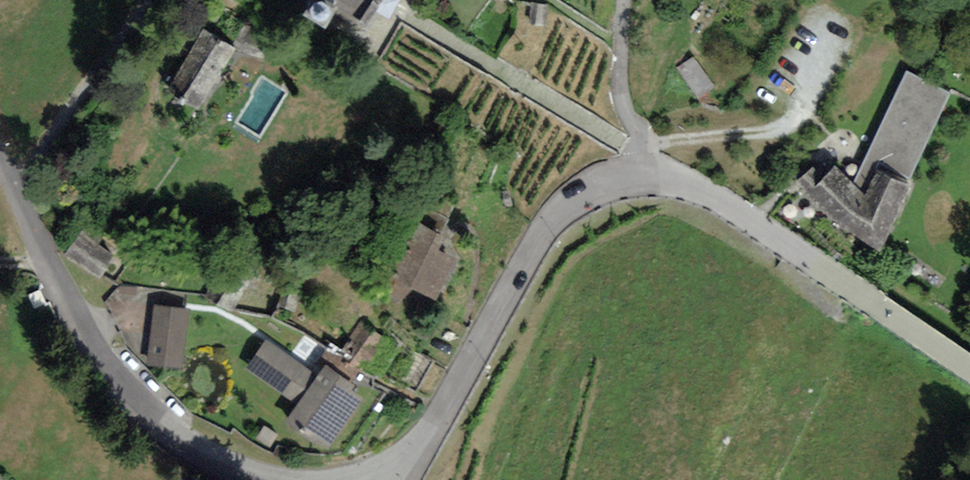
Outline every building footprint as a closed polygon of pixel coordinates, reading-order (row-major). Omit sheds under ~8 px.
[(366,10),(372,0),(348,0),(366,10)] [(387,9),(392,0),(372,0),(387,9)] [(546,4),(532,3),(531,22),(545,23),(546,4)] [(232,46),(206,32),(176,85),(202,99),(232,46)] [(950,94),(906,72),(860,166),(870,172),(906,192),(950,94)] [(875,252),(906,192),(870,172),(861,188),(822,156),(787,183),(818,218),(824,221),(875,252)] [(103,235),(88,223),(66,253),(97,276),(113,255),(97,243),(103,235)] [(440,240),(410,224),(379,277),(426,305),(448,261),(431,252),(440,240)] [(187,309),(157,306),(151,358),(181,362),(187,309)] [(331,367),(325,364),(317,376),(267,343),(252,365),(304,400),(291,418),(327,442),(358,395),(348,388),(383,336),(362,322),(331,367)]
